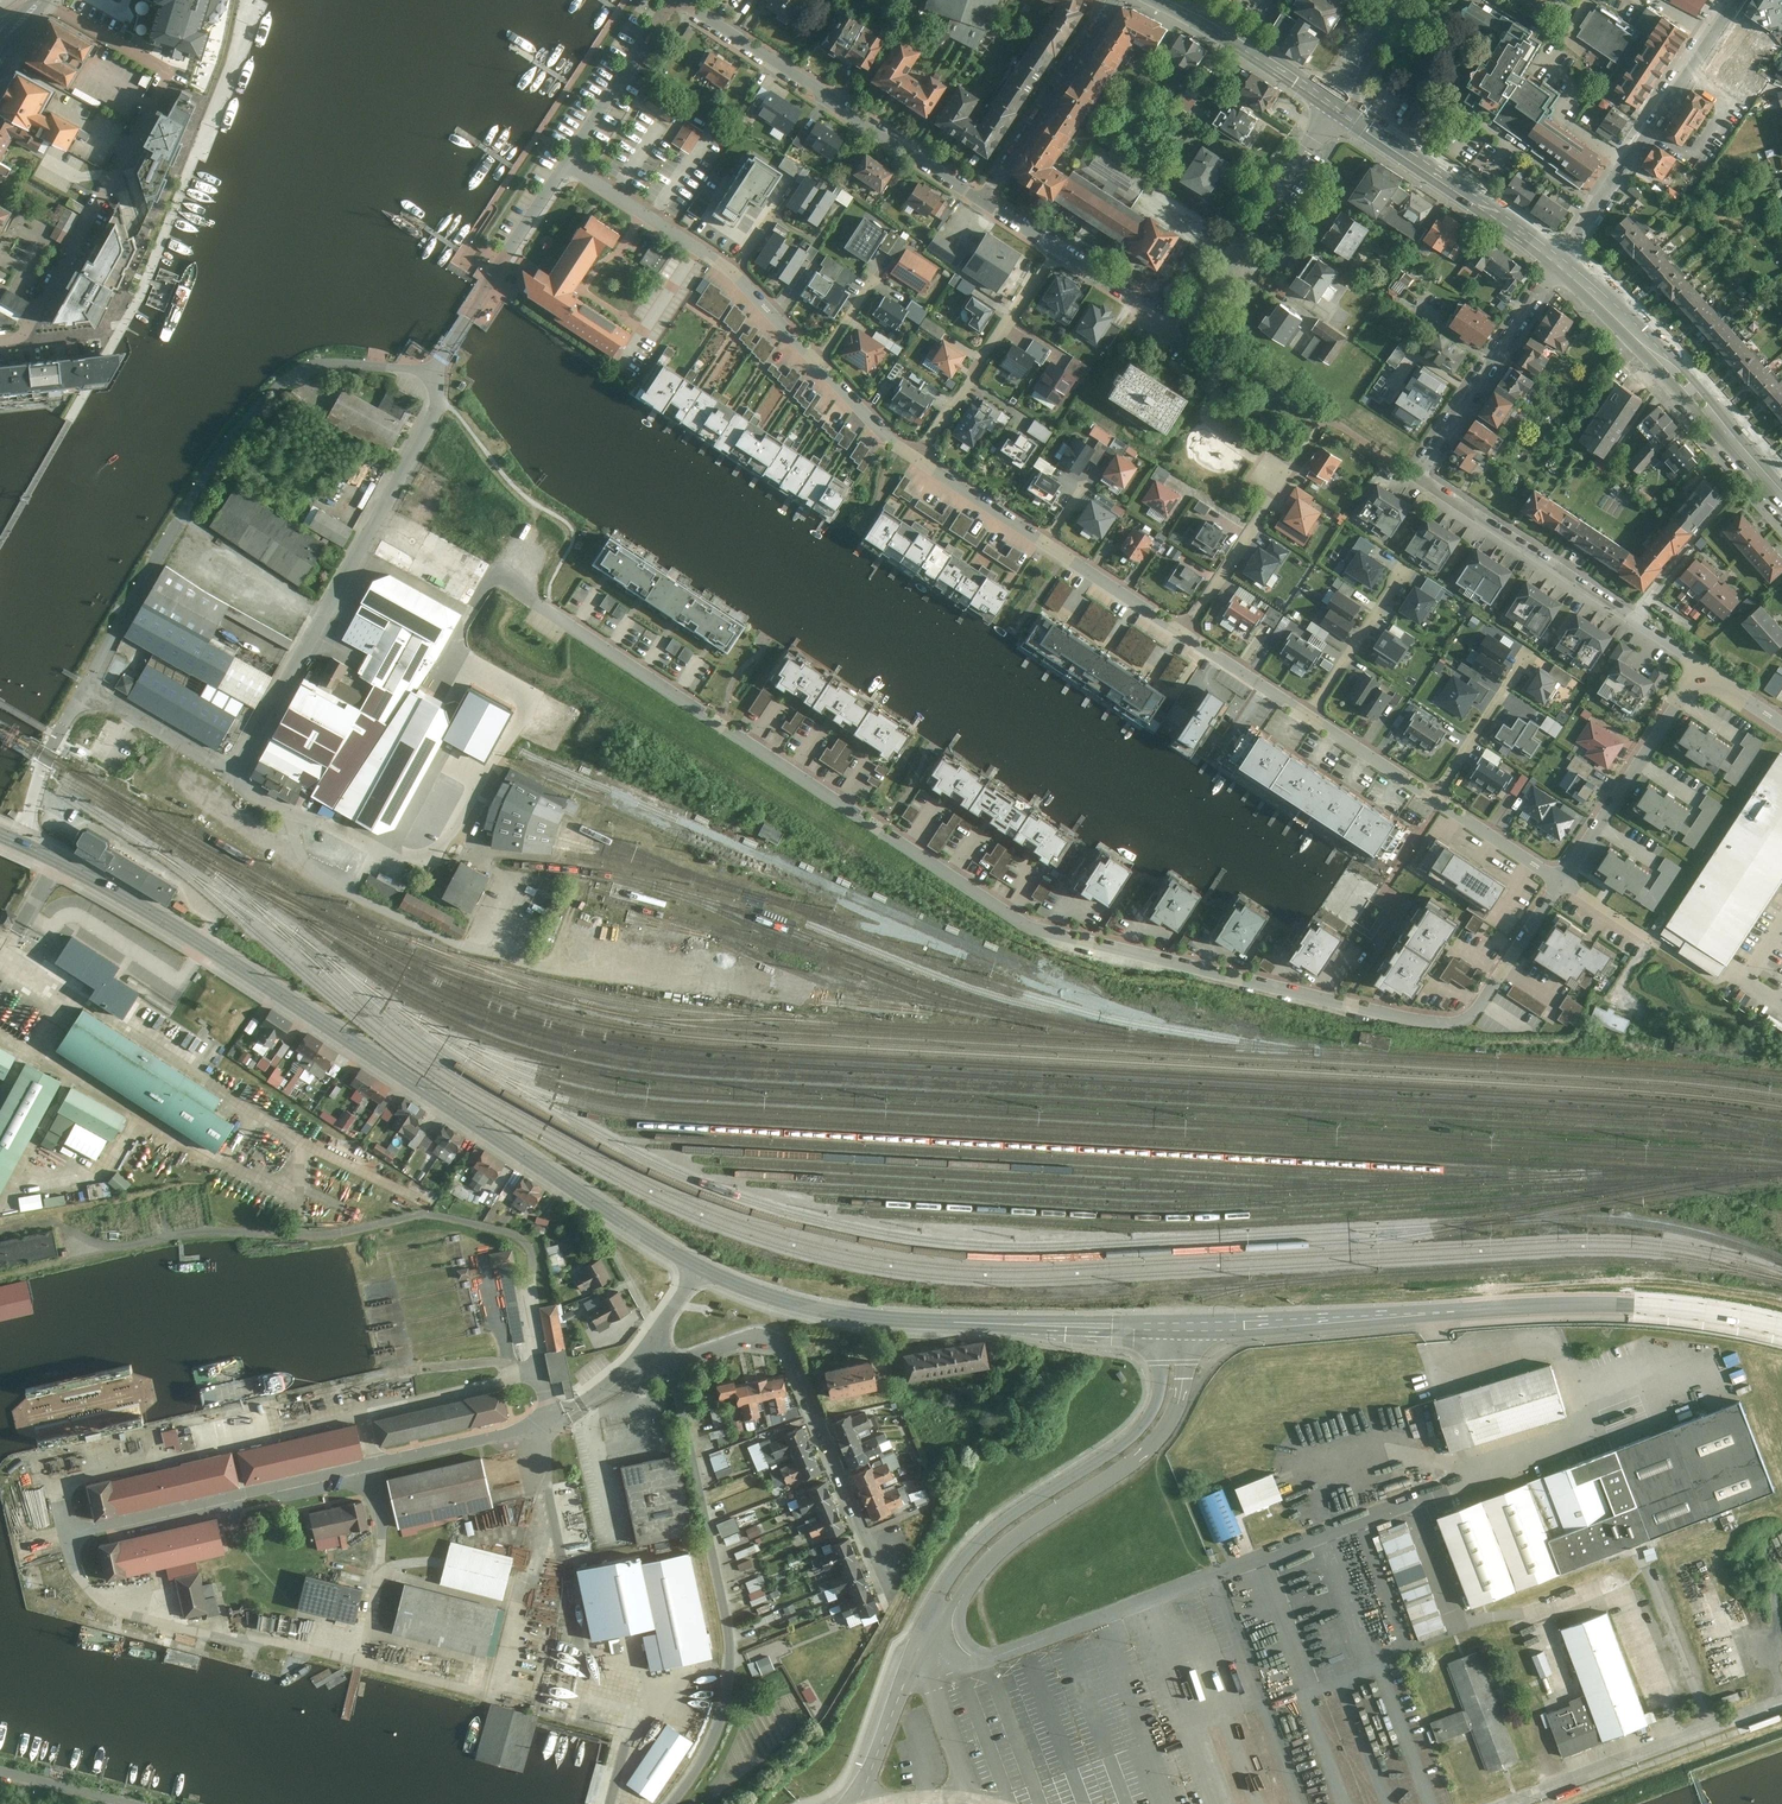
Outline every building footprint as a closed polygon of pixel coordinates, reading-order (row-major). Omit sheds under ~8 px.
[(153,0),(159,3),(148,38),(165,44),(163,51),(184,57),(185,52),(198,56),(200,56),(210,24),(204,22),(210,0),(153,0)] [(806,0),(768,0),(766,3),(768,5),(765,9),(789,25),(806,0)] [(1001,0),(937,0),(931,15),(952,23),(946,36),(976,52),(989,34),(1001,0)] [(1058,10),(1034,45),(1058,60),(1069,43),(1079,27),(1085,18),(1080,15),(1087,0),(1031,0),(1058,10)] [(1329,0),(1299,0),(1290,13),(1328,38),(1346,11),(1329,0)] [(1710,0),(1677,0),(1675,4),(1698,18),(1710,0)] [(1745,12),(1771,30),(1772,34),(1781,32),(1781,0),(1753,0),(1745,12)] [(1530,147),(1547,125),(1566,96),(1546,85),(1544,88),(1528,78),(1545,51),(1544,44),(1547,38),(1546,32),(1537,26),(1533,35),(1505,19),(1503,23),(1467,1),(1456,19),(1459,28),(1502,52),(1487,75),(1484,73),(1469,96),(1474,98),(1468,107),(1477,113),(1478,111),(1497,124),(1530,147)] [(1021,167),(1014,177),(1044,195),(1057,203),(1059,199),(1076,174),(1059,163),(1141,40),(1159,50),(1174,27),(1161,20),(1144,11),(1130,4),(1119,19),(1105,40),(1090,63),(1065,100),(1040,139),(1021,167)] [(1641,112),(1691,37),(1647,9),(1636,27),(1600,5),(1579,38),(1613,61),(1608,69),(1616,74),(1606,89),(1641,112)] [(1265,41),(1281,52),(1300,24),(1284,13),(1265,41)] [(842,15),(820,48),(842,63),(865,30),(842,15)] [(98,40),(55,16),(27,60),(70,86),(98,40)] [(1322,39),(1300,24),(1281,52),(1303,67),(1322,39)] [(1197,69),(1213,46),(1187,28),(1171,52),(1197,69)] [(887,44),(865,30),(842,63),(864,78),(887,44)] [(922,58),(899,43),(870,86),(890,99),(904,108),(918,117),(927,123),(948,91),(931,81),(926,89),(908,78),(922,58)] [(1058,60),(1034,45),(1032,44),(978,128),(969,122),(981,103),(960,91),(935,129),(949,138),(989,164),(1000,148),(1015,126),(1023,112),(1037,92),(1049,74),(1058,60)] [(727,58),(713,48),(699,68),(712,77),(727,58)] [(740,68),(727,58),(712,77),(725,87),(740,68)] [(0,103),(0,114),(46,136),(68,146),(72,137),(82,119),(46,99),(55,82),(20,63),(0,103)] [(1268,113),(1283,92),(1256,74),(1242,95),(1268,113)] [(806,109),(772,88),(756,113),(790,135),(806,109)] [(1665,134),(1683,146),(1696,126),(1699,128),(1715,101),(1694,88),(1665,134)] [(143,189),(150,211),(202,99),(185,90),(177,104),(171,101),(135,168),(141,190),(143,189)] [(1195,107),(1196,90),(1189,90),(1189,95),(1183,95),(1182,106),(1195,107)] [(1424,138),(1442,110),(1418,94),(1416,96),(1406,90),(1401,98),(1405,101),(1398,113),(1399,122),(1424,138)] [(1244,145),(1262,117),(1234,98),(1215,125),(1244,145)] [(1629,123),(1612,113),(1602,128),(1619,139),(1629,123)] [(0,114),(0,153),(4,154),(17,132),(23,135),(20,141),(38,150),(46,136),(0,114)] [(703,132),(705,129),(690,119),(679,136),(675,142),(690,152),(703,132)] [(845,140),(818,123),(811,135),(807,141),(834,158),(845,140)] [(1547,125),(1530,147),(1561,171),(1557,175),(1587,194),(1607,164),(1598,158),(1547,125)] [(807,141),(811,135),(803,130),(794,143),(802,148),(807,141)] [(1077,171),(1134,209),(1152,181),(1094,142),(1075,170),(1077,171)] [(1210,196),(1235,159),(1210,142),(1185,180),(1210,196)] [(1644,164),(1665,178),(1679,158),(1658,144),(1644,164)] [(0,153),(0,172),(7,175),(16,160),(4,154),(0,153)] [(893,172),(867,154),(854,173),(880,191),(893,172)] [(727,190),(712,214),(733,228),(735,225),(751,201),(760,207),(765,199),(780,177),(782,173),(755,155),(752,159),(749,157),(736,178),(727,190)] [(1374,158),(1350,194),(1378,214),(1387,201),(1403,178),(1374,158)] [(1076,174),(1059,199),(1134,249),(1153,222),(1134,209),(1077,171),(1076,174)] [(1518,173),(1505,190),(1527,206),(1540,189),(1518,173)] [(801,184),(789,201),(790,202),(798,207),(800,204),(806,208),(819,190),(816,187),(813,186),(815,181),(806,176),(801,184)] [(940,196),(919,182),(906,201),(927,215),(940,196)] [(819,190),(806,208),(812,212),(808,219),(817,225),(836,195),(827,189),(824,194),(822,192),(819,190)] [(1434,204),(1413,190),(1400,209),(1387,201),(1378,214),(1419,242),(1428,228),(1422,224),(1434,204)] [(1546,191),(1533,209),(1557,226),(1570,208),(1546,191)] [(85,205),(73,197),(68,205),(81,212),(85,205)] [(104,234),(57,319),(95,316),(100,324),(121,285),(140,247),(136,236),(123,198),(104,234)] [(0,207),(0,237),(13,214),(0,207)] [(68,208),(57,226),(69,233),(79,215),(68,208)] [(536,274),(525,266),(529,296),(557,315),(554,319),(614,357),(632,331),(578,296),(582,290),(577,287),(608,241),(613,245),(623,230),(594,210),(588,221),(585,219),(552,271),(541,265),(536,274)] [(1325,239),(1351,256),(1369,226),(1344,210),(1325,239)] [(1443,219),(1439,216),(1424,238),(1456,260),(1464,248),(1455,242),(1462,231),(1458,228),(1463,221),(1448,211),(1443,219)] [(1634,213),(1615,229),(1624,239),(1643,223),(1634,213)] [(886,231),(887,229),(864,214),(844,245),(867,260),(880,241),(886,231)] [(1185,240),(1154,220),(1153,222),(1134,249),(1133,252),(1148,262),(1163,272),(1175,254),(1185,240)] [(1652,233),(1643,223),(1624,239),(1634,249),(1652,233)] [(69,233),(57,226),(52,236),(63,243),(69,233)] [(889,232),(886,231),(880,241),(882,242),(880,247),(888,252),(900,234),(891,228),(889,232)] [(1022,252),(988,230),(964,268),(997,290),(1022,252)] [(776,232),(758,257),(759,258),(767,263),(769,260),(777,265),(789,247),(782,242),(785,238),(776,232)] [(967,251),(937,232),(928,246),(958,265),(967,251)] [(1661,243),(1652,233),(1634,249),(1643,260),(1661,243)] [(907,238),(900,234),(888,252),(900,259),(907,247),(903,245),(907,238)] [(660,273),(673,251),(654,239),(641,261),(660,273)] [(1514,289),(1528,270),(1489,241),(1474,260),(1514,289)] [(1670,253),(1661,243),(1643,260),(1652,270),(1670,253)] [(789,247),(777,265),(783,270),(781,273),(782,273),(779,277),(788,283),(808,253),(799,247),(796,251),(789,247)] [(938,267),(907,247),(900,259),(891,272),(921,292),(938,267)] [(1680,264),(1670,253),(1652,270),(1661,280),(1680,264)] [(1317,301),(1339,270),(1316,254),(1294,285),(1317,301)] [(824,266),(819,273),(823,275),(824,274),(827,276),(831,270),(833,271),(838,263),(826,256),(826,255),(821,264),(824,266)] [(831,270),(827,276),(834,281),(843,267),(826,255),(826,256),(838,263),(833,271),(831,270)] [(1689,274),(1680,264),(1661,280),(1670,290),(1689,274)] [(843,267),(834,281),(844,288),(848,282),(851,284),(857,275),(843,267)] [(1349,286),(1356,275),(1347,269),(1340,280),(1349,286)] [(816,271),(800,295),(811,302),(816,296),(822,299),(834,281),(827,276),(824,274),(823,275),(819,273),(816,271)] [(973,283),(955,272),(949,282),(967,294),(973,283)] [(1698,284),(1689,274),(1670,290),(1680,300),(1698,284)] [(1063,278),(1057,275),(1041,299),(1047,302),(1044,305),(1057,313),(1059,310),(1063,312),(1066,314),(1074,301),(1081,290),(1075,286),(1077,282),(1065,275),(1063,278)] [(834,281),(822,299),(828,303),(823,310),(834,318),(850,293),(843,289),(844,288),(834,281)] [(1356,282),(1339,312),(1360,324),(1377,294),(1356,282)] [(1707,294),(1698,284),(1680,300),(1689,311),(1707,294)] [(720,289),(714,285),(701,303),(719,315),(731,299),(719,291),(720,289)] [(32,300),(9,287),(1,301),(23,314),(32,300)] [(700,290),(695,301),(700,304),(705,293),(700,290)] [(980,333),(996,308),(971,292),(962,306),(973,313),(966,324),(980,333)] [(906,308),(884,294),(873,313),(898,328),(906,315),(909,309),(906,308)] [(1716,304),(1707,294),(1689,311),(1698,321),(1716,304)] [(912,299),(906,308),(909,309),(906,315),(920,323),(929,310),(912,299)] [(1082,326),(1106,342),(1124,315),(1112,307),(1099,299),(1082,326)] [(1081,306),(1074,301),(1066,314),(1063,312),(1058,319),(1068,325),(1081,306)] [(1466,301),(1450,326),(1460,333),(1458,335),(1473,345),(1474,342),(1482,347),(1498,322),(1491,317),(1493,315),(1479,305),(1477,309),(1466,301)] [(1286,343),(1303,318),(1279,302),(1263,327),(1286,343)] [(738,306),(733,304),(723,320),(736,329),(745,315),(741,312),(741,311),(737,308),(738,306)] [(1725,315),(1716,304),(1698,321),(1707,331),(1725,315)] [(1553,306),(1535,333),(1565,352),(1573,338),(1566,334),(1575,320),(1553,306)] [(1735,325),(1725,315),(1707,331),(1716,341),(1735,325)] [(946,329),(926,316),(921,325),(941,338),(946,329)] [(1346,335),(1329,323),(1320,318),(1313,328),(1318,332),(1307,347),(1330,364),(1348,337),(1346,335)] [(1744,335),(1735,325),(1716,341),(1725,351),(1744,335)] [(746,345),(757,328),(753,326),(742,342),(746,345)] [(858,328),(840,354),(868,372),(886,346),(871,337),(858,328)] [(876,329),(871,337),(886,346),(890,348),(895,342),(876,329)] [(1470,349),(1441,330),(1426,353),(1455,372),(1470,349)] [(1753,345),(1744,335),(1725,351),(1735,362),(1753,345)] [(760,336),(751,350),(765,359),(774,345),(760,336)] [(1532,337),(1517,360),(1539,375),(1547,364),(1539,359),(1547,347),(1532,337)] [(967,353),(944,339),(931,359),(954,374),(967,353)] [(1034,339),(1026,351),(1036,358),(1041,361),(1050,349),(1034,339)] [(1014,344),(1001,363),(1023,378),(1036,358),(1026,351),(1014,344)] [(1762,355),(1753,345),(1735,362),(1744,372),(1762,355)] [(97,354),(77,356),(44,360),(12,364),(0,365),(0,397),(1,403),(75,394),(81,394),(83,390),(88,390),(92,389),(112,388),(130,350),(108,353),(97,354)] [(1771,366),(1762,355),(1744,372),(1753,382),(1771,366)] [(1074,356),(1065,369),(1077,377),(1082,380),(1092,368),(1074,356)] [(1109,396),(1168,432),(1190,396),(1132,360),(1109,396)] [(1035,387),(1059,403),(1077,377),(1065,369),(1053,361),(1035,387)] [(661,363),(639,395),(839,522),(861,489),(838,475),(833,471),(807,454),(800,450),(771,432),(766,428),(739,412),(734,409),(705,390),(699,387),(672,369),(661,363)] [(780,371),(770,364),(765,370),(776,377),(780,371)] [(1497,389),(1516,402),(1525,388),(1530,391),(1536,382),(1512,366),(1497,389)] [(1781,376),(1771,366),(1753,382),(1762,392),(1781,376)] [(780,371),(776,377),(791,389),(801,374),(792,367),(786,376),(780,371)] [(1781,376),(1762,392),(1771,402),(1781,393),(1781,377),(1781,376)] [(809,382),(805,379),(793,396),(803,402),(801,404),(806,407),(810,400),(801,394),(809,382)] [(893,398),(906,407),(919,388),(905,379),(893,398)] [(1607,457),(1647,400),(1620,381),(1581,439),(1607,457)] [(380,407),(344,388),(327,418),(367,438),(392,451),(412,415),(409,413),(418,398),(413,396),(397,387),(393,386),(380,407)] [(919,388),(906,407),(919,416),(932,396),(919,388)] [(1480,414),(1500,426),(1516,402),(1497,389),(1480,414)] [(820,395),(816,392),(803,412),(818,421),(822,414),(812,408),(820,395)] [(1771,402),(1780,413),(1781,411),(1781,393),(1771,402)] [(1417,401),(1413,398),(1398,419),(1420,434),(1434,413),(1433,412),(1437,406),(1421,395),(1417,401)] [(983,399),(978,407),(994,418),(993,419),(996,420),(1002,412),(983,399)] [(952,433),(974,447),(993,419),(994,418),(978,407),(972,403),(952,433)] [(1640,474),(1684,430),(1663,405),(1640,425),(1653,440),(1629,463),(1640,474)] [(1053,431),(1033,419),(1026,430),(1046,443),(1053,431)] [(1501,436),(1478,420),(1466,436),(1489,453),(1501,436)] [(823,422),(821,426),(834,436),(837,432),(823,422)] [(846,449),(856,433),(842,424),(837,431),(842,434),(837,443),(846,449)] [(1089,433),(1109,444),(1114,435),(1094,424),(1089,433)] [(1024,465),(1039,444),(1023,434),(1017,443),(1010,439),(1002,451),(1024,465)] [(1089,458),(1095,448),(1076,436),(1060,462),(1079,474),(1089,458)] [(1115,437),(1110,446),(1106,452),(1115,458),(1118,453),(1123,456),(1129,446),(1115,437)] [(1100,440),(1095,448),(1089,458),(1099,464),(1106,452),(1110,446),(1100,440)] [(1667,454),(1686,474),(1701,460),(1681,440),(1667,454)] [(868,447),(858,441),(849,455),(859,462),(856,467),(862,471),(874,453),(867,449),(868,447)] [(1458,451),(1465,457),(1460,464),(1474,474),(1480,465),(1476,462),(1480,455),(1463,443),(1458,451)] [(1330,481),(1343,460),(1323,447),(1309,468),(1312,470),(1308,476),(1322,485),(1326,479),(1330,481)] [(1125,487),(1139,466),(1123,456),(1118,453),(1115,458),(1101,479),(1111,486),(1114,480),(1125,487)] [(1157,479),(1164,484),(1171,473),(1160,466),(1153,476),(1157,479)] [(1062,484),(1041,471),(1030,489),(1050,502),(1062,484)] [(910,479),(904,475),(893,493),(908,502),(912,495),(904,490),(910,479)] [(1164,484),(1157,479),(1144,501),(1169,517),(1183,495),(1164,484)] [(1708,481),(1692,500),(1712,516),(1727,497),(1708,481)] [(1359,516),(1376,527),(1396,495),(1379,484),(1359,516)] [(325,544),(313,537),(291,523),(234,486),(208,526),(299,585),(325,544)] [(1523,509),(1540,520),(1553,500),(1536,488),(1523,509)] [(1376,527),(1393,537),(1413,505),(1396,495),(1376,527)] [(1321,512),(1299,497),(1285,519),(1307,533),(1321,512)] [(1118,515),(1092,498),(1078,521),(1104,537),(1118,515)] [(942,514),(918,499),(914,505),(942,523),(953,506),(949,504),(942,514)] [(1211,507),(1200,500),(1195,508),(1206,515),(1211,507)] [(1540,520),(1558,531),(1571,511),(1553,500),(1540,520)] [(1676,518),(1696,535),(1712,516),(1692,500),(1676,518)] [(308,527),(343,547),(353,530),(318,510),(308,527)] [(973,520),(960,511),(949,527),(962,536),(973,520)] [(1558,531),(1578,545),(1592,525),(1571,511),(1558,531)] [(900,521),(886,512),(868,540),(991,620),(1008,592),(990,579),(967,564),(962,561),(935,544),(931,541),(904,523),(900,521)] [(1770,540),(1746,514),(1727,531),(1751,557),(1770,540)] [(1407,550),(1424,562),(1446,528),(1428,517),(1407,550)] [(1676,518),(1641,558),(1634,553),(1619,573),(1646,592),(1696,535),(1676,518)] [(1229,535),(1206,521),(1193,542),(1215,556),(1229,535)] [(1578,545),(1598,559),(1613,539),(1592,525),(1578,545)] [(976,545),(986,529),(982,526),(975,536),(966,530),(962,536),(976,545)] [(1424,562),(1441,573),(1463,539),(1446,528),(1424,562)] [(423,529),(411,554),(374,538),(367,554),(422,578),(420,583),(458,600),(473,567),(485,573),(491,560),(423,529)] [(1134,529),(1121,547),(1141,560),(1149,548),(1153,541),(1134,529)] [(1159,532),(1153,541),(1149,548),(1157,553),(1168,538),(1159,532)] [(746,625),(610,536),(590,566),(603,575),(605,576),(642,600),(676,622),(710,645),(726,655),(746,625)] [(165,568),(187,581),(205,553),(183,539),(165,568)] [(1364,551),(1371,555),(1376,547),(1364,539),(1358,547),(1364,551)] [(1598,559),(1619,573),(1634,553),(1613,539),(1598,559)] [(1770,540),(1751,557),(1774,583),(1781,576),(1781,554),(1770,540)] [(1272,541),(1265,551),(1279,560),(1281,561),(1287,551),(1272,541)] [(999,553),(986,544),(982,549),(996,558),(999,553)] [(1004,556),(999,553),(996,558),(1016,571),(1019,566),(1014,562),(1021,551),(1011,545),(1004,556)] [(1265,551),(1257,545),(1243,567),(1265,581),(1279,560),(1265,551)] [(1371,555),(1364,551),(1350,573),(1378,590),(1391,568),(1371,555)] [(1462,582),(1479,594),(1500,563),(1483,552),(1462,582)] [(1721,578),(1697,558),(1681,577),(1704,596),(1701,599),(1727,621),(1743,600),(1719,581),(1721,578)] [(209,578),(233,590),(243,572),(218,560),(209,578)] [(1205,576),(1181,562),(1169,581),(1194,595),(1205,576)] [(1500,563),(1479,594),(1495,604),(1516,574),(1500,563)] [(187,581),(162,567),(123,634),(154,652),(243,703),(254,709),(272,678),(207,641),(228,605),(187,581)] [(356,708),(316,685),(305,679),(259,762),(315,793),(313,798),(339,812),(415,693),(437,659),(431,656),(436,645),(439,647),(451,626),(449,607),(392,576),(374,582),(357,612),(341,639),(367,654),(355,675),(374,686),(361,710),(356,708)] [(1072,587),(1061,579),(1046,602),(1057,610),(1072,587)] [(1424,591),(1437,599),(1444,588),(1431,580),(1424,591)] [(1530,628),(1551,595),(1533,583),(1511,616),(1530,628)] [(1421,624),(1437,599),(1424,591),(1417,586),(1401,611),(1421,624)] [(1223,615),(1238,625),(1251,605),(1237,595),(1223,615)] [(1366,610),(1342,595),(1333,610),(1357,624),(1366,610)] [(1569,607),(1551,595),(1530,628),(1547,639),(1569,607)] [(616,601),(607,596),(600,607),(609,612),(616,601)] [(1079,624),(1092,632),(1106,609),(1094,601),(1079,624)] [(628,609),(619,603),(612,615),(621,620),(628,609)] [(1251,605),(1238,625),(1251,633),(1264,613),(1251,605)] [(1765,607),(1746,625),(1776,657),(1781,651),(1781,625),(1765,607)] [(1118,616),(1106,609),(1092,632),(1104,639),(1118,616)] [(1160,691),(1037,610),(1019,639),(1142,719),(1160,691)] [(1348,639),(1357,624),(1333,610),(1324,625),(1348,639)] [(1563,648),(1579,659),(1601,627),(1585,616),(1563,648)] [(1130,657),(1145,635),(1132,627),(1118,649),(1130,657)] [(1601,627),(1579,659),(1594,669),(1616,638),(1601,627)] [(1398,666),(1415,641),(1402,633),(1394,628),(1378,653),(1398,666)] [(1280,652),(1295,662),(1309,642),(1294,632),(1280,652)] [(1157,642),(1145,635),(1130,657),(1143,665),(1157,642)] [(1490,635),(1480,649),(1485,653),(1504,666),(1514,652),(1490,635)] [(682,644),(673,638),(666,649),(675,655),(682,644)] [(1309,642),(1295,662),(1308,670),(1322,650),(1309,642)] [(694,651),(685,646),(678,657),(687,662),(694,651)] [(216,750),(243,703),(154,652),(135,683),(124,676),(117,689),(128,696),(127,698),(216,750)] [(794,652),(773,683),(801,702),(829,720),(857,739),(885,757),(906,726),(794,652)] [(1485,653),(1475,667),(1498,684),(1509,669),(1504,666),(1485,653)] [(1189,664),(1175,654),(1161,675),(1175,684),(1189,664)] [(332,657),(316,685),(356,708),(364,693),(340,680),(347,666),(332,657)] [(1321,664),(1330,670),(1334,664),(1325,658),(1321,664)] [(1616,664),(1598,692),(1604,696),(1609,699),(1610,697),(1617,702),(1637,671),(1624,662),(1620,659),(1616,664)] [(1557,666),(1552,675),(1562,681),(1570,687),(1576,678),(1557,666)] [(1525,691),(1546,705),(1562,681),(1552,675),(1541,667),(1525,691)] [(1649,679),(1637,671),(1617,702),(1623,706),(1622,708),(1627,711),(1633,715),(1651,687),(1654,682),(1649,679)] [(1777,698),(1781,691),(1781,676),(1776,672),(1764,690),(1777,698)] [(1353,698),(1368,707),(1381,687),(1383,684),(1368,674),(1353,698)] [(1482,693),(1456,677),(1439,703),(1465,720),(1482,693)] [(1235,701),(1207,682),(1169,736),(1197,755),(1235,701)] [(1381,687),(1368,707),(1366,711),(1379,719),(1394,696),(1381,687)] [(772,695),(762,689),(749,710),(759,716),(772,695)] [(415,693),(339,812),(378,836),(394,830),(443,742),(451,727),(447,711),(415,693)] [(451,727),(443,742),(483,764),(511,716),(470,693),(451,727)] [(805,718),(795,712),(785,728),(795,735),(805,718)] [(1400,736),(1415,746),(1428,726),(1414,716),(1400,736)] [(1517,751),(1520,747),(1534,726),(1524,720),(1516,731),(1509,727),(1500,740),(1517,751)] [(1718,764),(1731,746),(1717,737),(1719,733),(1711,727),(1708,732),(1693,721),(1680,740),(1691,747),(1687,753),(1705,765),(1710,759),(1718,764)] [(1536,722),(1534,726),(1520,747),(1537,758),(1546,745),(1539,740),(1546,729),(1536,722)] [(1627,744),(1592,722),(1578,744),(1592,752),(1589,758),(1611,770),(1627,744)] [(1428,726),(1415,746),(1428,755),(1441,735),(1428,726)] [(1234,765),(1394,866),(1416,832),(1384,812),(1352,792),(1320,772),(1288,751),(1256,731),(1234,765)] [(1738,785),(1765,742),(1750,733),(1724,776),(1738,785)] [(829,767),(844,742),(837,738),(822,763),(829,767)] [(853,748),(844,742),(829,767),(840,773),(847,761),(845,760),(853,748)] [(1781,749),(1661,934),(1680,946),(1679,950),(1717,974),(1781,875),(1781,749)] [(947,750),(926,781),(953,799),(981,818),(1009,836),(1037,855),(1058,823),(947,750)] [(1474,780),(1488,789),(1501,768),(1487,759),(1474,780)] [(315,793),(259,762),(250,777),(265,785),(264,788),(271,792),(269,795),(278,800),(280,797),(296,807),(304,793),(313,798),(315,793)] [(1517,778),(1501,768),(1488,789),(1504,799),(1517,778)] [(1600,786),(1583,775),(1572,793),(1590,804),(1600,786)] [(558,834),(569,812),(509,777),(492,810),(488,829),(498,832),(494,851),(554,855),(558,834)] [(1677,828),(1689,810),(1675,800),(1677,796),(1669,791),(1666,795),(1651,785),(1638,803),(1649,811),(1645,816),(1663,829),(1668,822),(1677,828)] [(1529,795),(1521,807),(1542,820),(1539,824),(1540,825),(1556,801),(1534,787),(1529,795)] [(1698,848),(1726,804),(1711,795),(1684,838),(1698,848)] [(1556,801),(1540,825),(1561,839),(1574,819),(1573,818),(1564,812),(1561,810),(1553,805),(1556,801)] [(913,823),(920,811),(909,805),(902,817),(913,823)] [(957,822),(960,817),(951,812),(929,845),(937,851),(957,822)] [(970,825),(960,817),(957,822),(967,829),(970,825)] [(69,849),(167,907),(178,890),(105,846),(108,841),(82,825),(69,849)] [(785,836),(766,825),(760,836),(779,847),(785,836)] [(69,838),(56,831),(53,837),(65,845),(69,838)] [(1437,838),(1418,868),(1471,903),(1467,909),(1485,920),(1489,914),(1501,896),(1507,886),(1508,885),(1481,867),(1470,859),(1448,846),(1439,839),(1437,838)] [(1004,848),(996,843),(989,854),(986,852),(982,858),(992,864),(1004,848)] [(1129,869),(1095,846),(1070,883),(1104,906),(1129,869)] [(1636,889),(1648,871),(1634,862),(1637,858),(1629,853),(1625,857),(1610,847),(1597,865),(1608,873),(1604,878),(1623,890),(1627,884),(1636,889)] [(1004,848),(992,864),(988,871),(1000,879),(1008,867),(1005,865),(1013,854),(1004,848)] [(1655,911),(1684,867),(1668,857),(1639,901),(1655,911)] [(491,879),(461,864),(443,898),(473,914),(491,879)] [(408,885),(372,868),(363,886),(397,902),(408,885)] [(1199,900),(1166,878),(1142,914),(1175,936),(1199,900)] [(1041,903),(1052,886),(1041,879),(1031,896),(1041,903)] [(457,921),(407,895),(400,908),(462,939),(466,930),(455,925),(457,921)] [(1459,914),(1429,895),(1406,930),(1434,949),(1447,928),(1448,930),(1459,914)] [(187,910),(176,903),(173,908),(185,915),(187,910)] [(1267,928),(1233,906),(1210,940),(1243,963),(1267,928)] [(6,928),(10,921),(13,923),(15,919),(17,916),(7,910),(0,921),(0,924),(6,928)] [(1113,929),(1120,917),(1115,914),(1107,925),(1113,929)] [(1351,942),(1316,919),(1292,955),(1326,978),(1351,942)] [(1619,956),(1570,924),(1567,928),(1559,923),(1538,955),(1552,964),(1548,970),(1556,975),(1559,969),(1588,988),(1598,973),(1605,978),(1619,956)] [(1189,946),(1197,935),(1191,930),(1183,942),(1189,946)] [(1434,949),(1406,930),(1401,939),(1397,937),(1389,949),(1393,951),(1386,962),(1382,960),(1374,972),(1385,979),(1387,977),(1394,982),(1396,979),(1403,984),(1405,981),(1414,987),(1424,973),(1419,970),(1434,949)] [(91,997),(123,1017),(139,993),(113,976),(119,967),(73,936),(61,954),(57,961),(97,987),(91,997)] [(1266,958),(1269,952),(1263,948),(1255,960),(1261,965),(1266,958)] [(1277,965),(1266,958),(1261,965),(1272,972),(1277,965)] [(1347,990),(1355,977),(1348,972),(1340,985),(1347,990)] [(1592,1020),(1626,1033),(1632,1018),(1616,1012),(1618,1009),(1611,1006),(1610,1009),(1598,1004),(1592,1020)] [(266,1029),(259,1040),(264,1043),(282,1016),(272,1009),(261,1025),(266,1029)] [(221,1098),(84,1012),(59,1051),(217,1151),(236,1121),(215,1107),(221,1098)] [(282,1016),(264,1043),(270,1047),(277,1036),(282,1039),(293,1023),(282,1016)] [(1362,1031),(1360,1042),(1389,1048),(1391,1037),(1362,1031)] [(308,1033),(298,1048),(306,1054),(300,1064),(306,1069),(323,1043),(308,1033)] [(277,1064),(290,1045),(284,1042),(271,1061),(277,1064)] [(1763,1046),(1747,1042),(1745,1053),(1761,1056),(1763,1046)] [(323,1043),(306,1069),(313,1073),(319,1063),(328,1069),(338,1053),(323,1043)] [(226,1046),(219,1057),(224,1060),(231,1049),(226,1046)] [(0,1047),(0,1076),(5,1078),(17,1056),(0,1047)] [(60,1079),(27,1061),(0,1110),(0,1188),(60,1079)] [(274,1068),(266,1080),(278,1087),(285,1075),(274,1068)] [(361,1068),(351,1083),(361,1090),(360,1092),(364,1095),(376,1078),(361,1068)] [(224,1069),(219,1078),(248,1097),(254,1087),(224,1069)] [(376,1078),(364,1095),(369,1098),(370,1096),(380,1102),(381,1103),(383,1099),(391,1088),(376,1078)] [(127,1113),(74,1083),(41,1143),(54,1150),(60,1140),(99,1158),(109,1139),(112,1141),(127,1113)] [(335,1096),(342,1088),(337,1084),(331,1093),(335,1096)] [(265,1105),(272,1094),(259,1087),(252,1098),(265,1105)] [(427,1109),(405,1094),(394,1112),(398,1115),(392,1125),(412,1138),(419,1127),(415,1124),(427,1109)] [(339,1121),(344,1124),(352,1112),(347,1109),(339,1121)] [(370,1129),(380,1114),(374,1110),(364,1125),(370,1129)] [(600,1114),(587,1111),(586,1117),(599,1119),(600,1114)] [(344,1124),(349,1128),(357,1116),(352,1112),(344,1124)] [(440,1143),(433,1152),(439,1156),(455,1131),(445,1124),(435,1140),(440,1143)] [(455,1131),(439,1156),(444,1160),(450,1150),(455,1153),(465,1137),(455,1131)] [(395,1153),(378,1142),(373,1150),(390,1162),(395,1153)] [(495,1179),(505,1162),(484,1148),(474,1165),(478,1167),(471,1178),(473,1179),(470,1183),(470,1186),(471,1189),(473,1190),(476,1191),(479,1190),(483,1184),(486,1186),(491,1177),(495,1179)] [(132,1183),(119,1170),(110,1179),(123,1192),(132,1183)] [(519,1195),(512,1205),(518,1208),(535,1183),(525,1177),(515,1192),(519,1195)] [(102,1181),(89,1184),(91,1197),(105,1195),(102,1181)] [(472,1193),(453,1182),(449,1189),(468,1200),(479,1203),(481,1197),(472,1193)] [(535,1183),(518,1208),(523,1212),(530,1202),(534,1205),(544,1190),(535,1183)] [(65,1205),(63,1194),(20,1201),(21,1212),(65,1205)] [(547,1226),(533,1223),(531,1229),(545,1233),(547,1226)] [(52,1228),(0,1239),(0,1269),(59,1256),(52,1228)] [(514,1262),(512,1247),(489,1250),(491,1265),(514,1262)] [(575,1277),(582,1290),(592,1284),(593,1288),(612,1278),(609,1273),(604,1264),(600,1258),(583,1267),(585,1271),(575,1277)] [(469,1264),(458,1266),(460,1276),(471,1274),(469,1264)] [(598,1296),(584,1304),(589,1313),(592,1319),(624,1302),(618,1291),(601,1301),(598,1296)] [(574,1396),(557,1302),(540,1306),(548,1351),(545,1351),(551,1382),(562,1379),(566,1398),(574,1396)] [(624,1302),(592,1319),(596,1325),(609,1318),(611,1322),(630,1312),(624,1302)] [(983,1340),(943,1346),(947,1374),(987,1368),(983,1340)] [(943,1346),(902,1352),(906,1380),(947,1374),(943,1346)] [(827,1380),(822,1381),(824,1388),(828,1387),(830,1397),(877,1386),(871,1361),(825,1371),(827,1380)] [(1550,1363),(1435,1400),(1452,1455),(1570,1416),(1550,1363)] [(781,1374),(771,1377),(779,1412),(781,1422),(800,1418),(797,1407),(787,1410),(784,1395),(786,1395),(781,1374)] [(771,1377),(756,1380),(761,1401),(769,1399),(772,1413),(779,1412),(771,1377)] [(732,1380),(715,1384),(718,1399),(734,1395),(737,1406),(741,1405),(744,1419),(752,1418),(744,1383),(733,1385),(732,1380)] [(756,1380),(744,1383),(752,1418),(761,1416),(757,1401),(761,1401),(756,1380)] [(372,1420),(379,1448),(509,1419),(502,1391),(372,1420)] [(1773,1493),(1738,1403),(1438,1517),(1474,1609),(1773,1493)] [(729,1430),(723,1407),(710,1410),(715,1433),(729,1430)] [(841,1445),(860,1438),(858,1433),(872,1427),(865,1412),(851,1417),(850,1414),(831,1421),(834,1428),(838,1437),(841,1445)] [(882,1426),(877,1416),(871,1419),(876,1429),(882,1426)] [(804,1433),(801,1425),(782,1433),(784,1437),(769,1443),(776,1458),(790,1452),(792,1456),(810,1448),(808,1442),(804,1433)] [(166,1430),(170,1447),(178,1445),(180,1450),(186,1448),(180,1426),(166,1430)] [(358,1426),(238,1453),(246,1486),(365,1459),(358,1426)] [(887,1440),(885,1433),(876,1437),(879,1443),(887,1440)] [(731,1442),(730,1435),(717,1437),(718,1444),(731,1442)] [(848,1462),(851,1467),(870,1461),(869,1457),(881,1452),(875,1437),(862,1442),(860,1438),(841,1445),(845,1454),(848,1462)] [(890,1448),(888,1441),(879,1444),(882,1451),(890,1448)] [(710,1455),(721,1478),(736,1471),(725,1448),(710,1455)] [(802,1480),(821,1472),(818,1466),(815,1458),(810,1448),(792,1456),(795,1463),(780,1469),(786,1484),(801,1477),(802,1480)] [(900,1467),(892,1449),(882,1453),(891,1471),(900,1467)] [(81,1483),(91,1524),(239,1490),(231,1453),(112,1480),(111,1477),(81,1483)] [(691,1536),(676,1454),(621,1468),(639,1544),(691,1536)] [(483,1455),(388,1477),(402,1538),(418,1535),(417,1531),(447,1524),(446,1523),(458,1520),(457,1514),(494,1506),(483,1455)] [(858,1489),(861,1496),(883,1489),(880,1484),(893,1478),(886,1464),(873,1469),(871,1466),(852,1474),(855,1481),(858,1489)] [(1281,1498),(1271,1474),(1234,1488),(1245,1513),(1281,1498)] [(817,1515),(835,1507),(833,1502),(828,1491),(824,1482),(807,1489),(808,1493),(796,1499),(802,1514),(814,1508),(817,1515)] [(906,1493),(904,1487),(898,1489),(901,1495),(906,1493)] [(869,1513),(872,1520),(892,1513),(890,1510),(904,1504),(897,1489),(885,1494),(883,1489),(861,1496),(865,1505),(869,1513)] [(1222,1490),(1197,1500),(1215,1543),(1240,1533),(1222,1490)] [(910,1500),(907,1493),(902,1496),(905,1502),(910,1500)] [(926,1502),(924,1497),(914,1500),(916,1506),(926,1502)] [(307,1513),(313,1538),(366,1526),(360,1501),(307,1513)] [(827,1538),(845,1530),(843,1524),(839,1515),(835,1507),(817,1515),(818,1518),(815,1519),(815,1517),(807,1521),(808,1523),(806,1524),(812,1538),(825,1533),(827,1538)] [(1739,1526),(1734,1514),(1722,1519),(1727,1532),(1739,1526)] [(201,1586),(195,1560),(225,1553),(217,1517),(97,1544),(105,1580),(165,1566),(168,1580),(174,1578),(183,1619),(208,1614),(209,1616),(219,1614),(212,1584),(201,1586)] [(721,1522),(728,1545),(745,1540),(738,1517),(721,1522)] [(761,1525),(750,1528),(753,1537),(763,1534),(761,1525)] [(1447,1632),(1407,1525),(1380,1535),(1420,1640),(1447,1632)] [(340,1535),(335,1558),(370,1566),(375,1544),(340,1535)] [(839,1569),(858,1561),(856,1556),(852,1546),(848,1538),(830,1546),(831,1551),(819,1556),(825,1570),(838,1565),(839,1569)] [(452,1541),(440,1584),(503,1600),(515,1557),(452,1541)] [(754,1544),(734,1554),(737,1560),(757,1551),(754,1544)] [(665,1667),(712,1657),(689,1552),(643,1562),(665,1667)] [(654,1627),(639,1556),(578,1569),(593,1640),(654,1627)] [(754,1572),(750,1560),(738,1565),(742,1577),(754,1572)] [(850,1594),(868,1586),(865,1578),(862,1570),(858,1561),(839,1569),(841,1574),(829,1579),(835,1594),(847,1589),(850,1594)] [(306,1576),(298,1609),(355,1622),(363,1589),(306,1576)] [(762,1588),(757,1578),(746,1583),(751,1593),(762,1588)] [(500,1607),(405,1582),(392,1634),(486,1659),(500,1607)] [(838,1603),(845,1618),(857,1613),(860,1619),(879,1611),(876,1604),(872,1593),(868,1586),(850,1594),(851,1598),(838,1603)] [(767,1599),(765,1594),(750,1602),(752,1606),(767,1599)] [(770,1610),(768,1605),(757,1609),(759,1614),(770,1610)] [(1603,1740),(1648,1723),(1606,1610),(1561,1627),(1587,1695),(1603,1740)] [(774,1620),(771,1614),(752,1623),(755,1628),(774,1620)] [(751,1662),(755,1675),(778,1669),(774,1655),(751,1662)] [(1472,1730),(1489,1775),(1518,1764),(1478,1655),(1447,1666),(1464,1711),(1431,1723),(1439,1743),(1472,1730)] [(1563,1754),(1603,1740),(1587,1695),(1547,1710),(1563,1754)] [(667,1724),(627,1784),(652,1801),(693,1741),(667,1724)]
